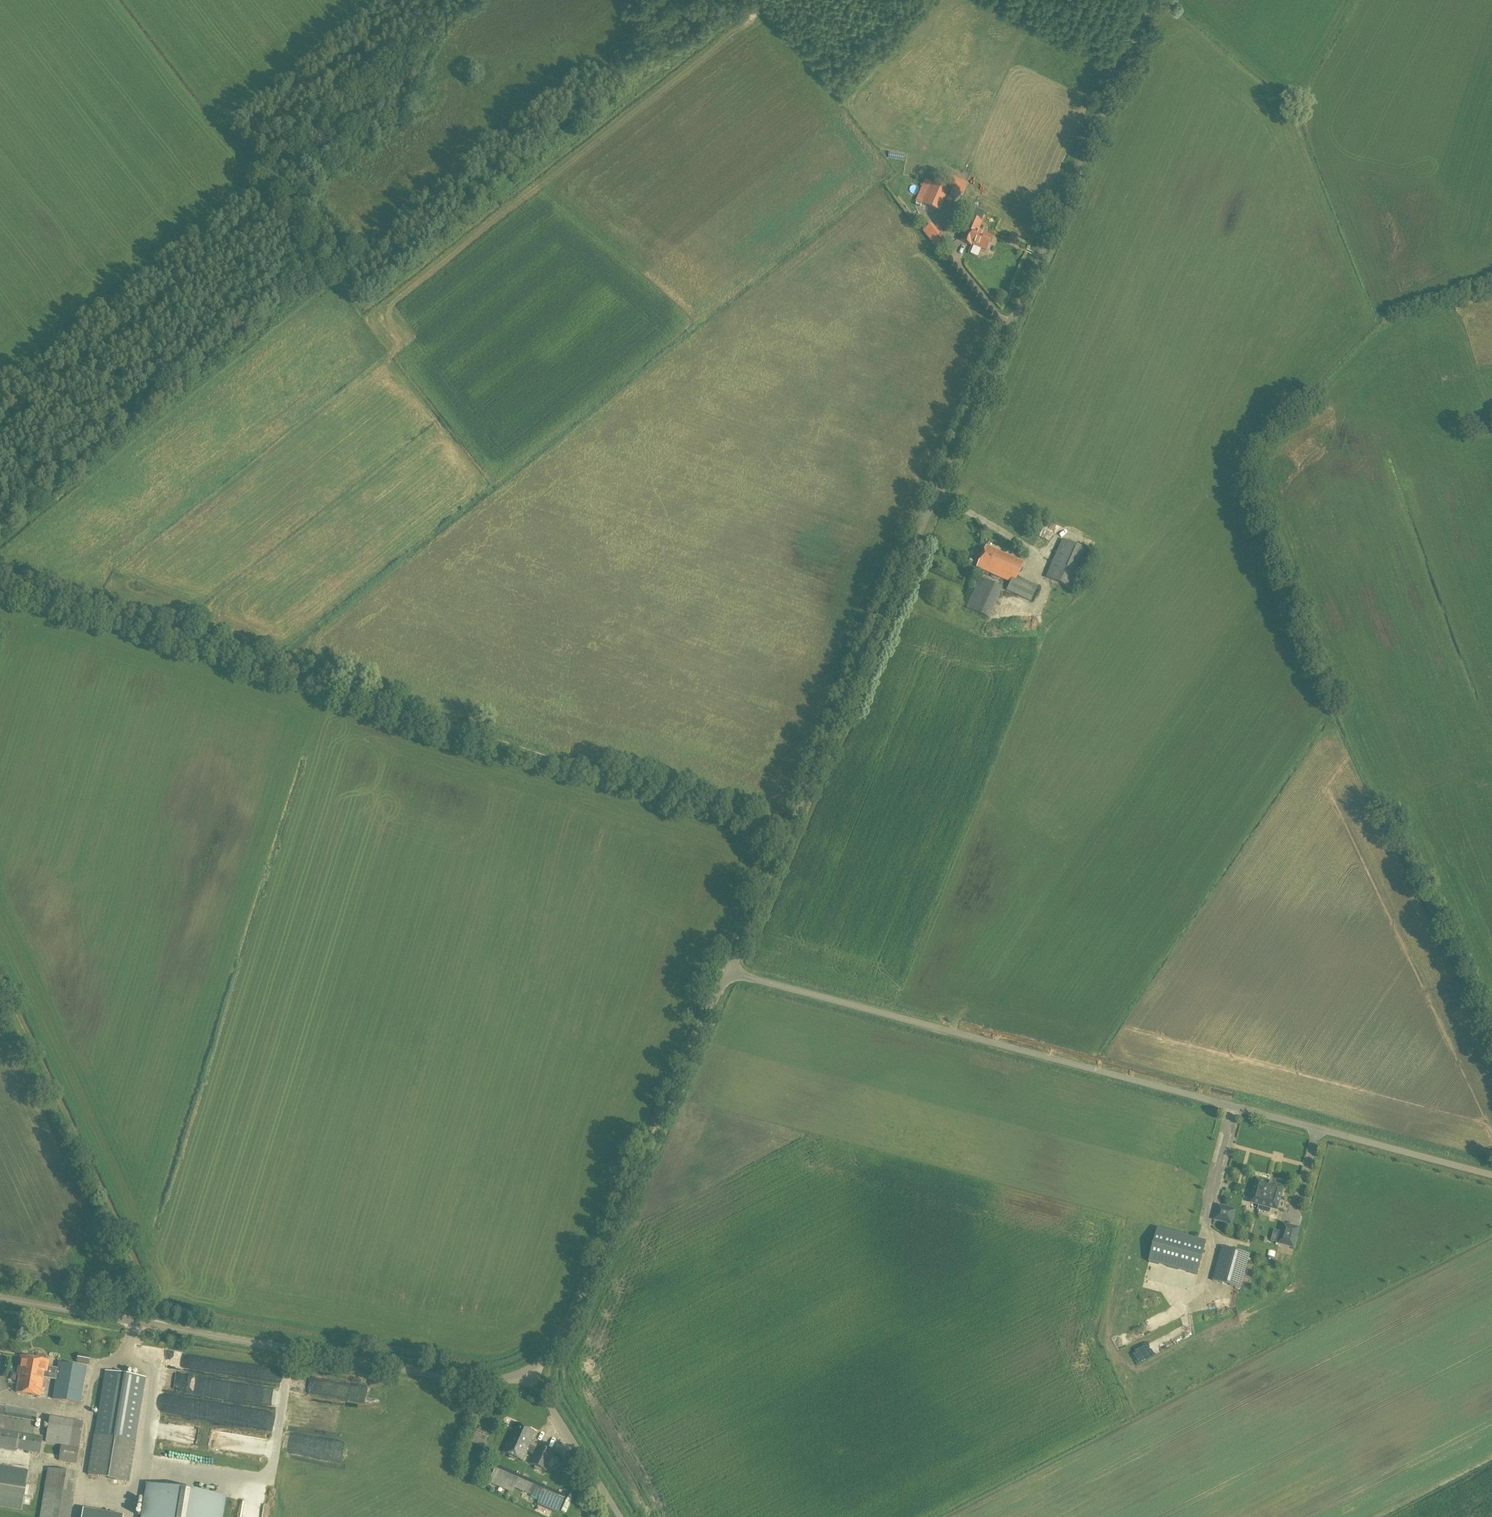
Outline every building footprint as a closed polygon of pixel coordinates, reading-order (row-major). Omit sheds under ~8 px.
[(890,159),(906,158),(906,150),(890,151),(890,159)] [(951,176),(946,187),(963,194),(967,183),(951,176)] [(939,213),(949,190),(925,180),(915,202),(939,213)] [(982,223),(981,223),(985,214),(975,209),(971,218),(970,218),(960,241),(971,246),(971,245),(985,251),(991,238),(979,232),(982,223)] [(944,244),(939,238),(933,243),(938,249),(944,244)] [(1049,542),(1053,532),(1043,528),(1039,537),(1049,542)] [(1074,591),(1091,553),(1062,540),(1045,577),(1074,591)] [(1024,563),(1005,555),(986,547),(977,567),(1010,582),(1015,584),(1017,578),(1024,563)] [(989,619),(1002,588),(979,578),(966,608),(989,619)] [(1015,584),(1010,582),(1007,590),(1030,601),(1037,586),(1017,578),(1015,584)] [(1277,1211),(1283,1188),(1257,1181),(1250,1204),(1259,1206),(1258,1211),(1270,1215),(1271,1210),(1277,1211)] [(1236,1210),(1218,1205),(1213,1220),(1232,1225),(1236,1210)] [(1294,1249),(1300,1228),(1283,1223),(1277,1244),(1294,1249)] [(1158,1228),(1149,1262),(1197,1275),(1207,1242),(1158,1228)] [(1241,1289),(1250,1254),(1221,1247),(1212,1281),(1241,1289)] [(1134,1302),(1138,1314),(1155,1308),(1151,1296),(1134,1302)] [(156,1349),(156,1358),(166,1358),(166,1349),(156,1349)] [(78,1353),(77,1363),(88,1364),(90,1355),(78,1353)] [(52,1379),(53,1369),(47,1368),(48,1362),(21,1357),(17,1376),(19,1376),(16,1393),(40,1397),(44,1378),(52,1379)] [(53,1369),(52,1379),(56,1380),(53,1400),(80,1404),(86,1368),(59,1363),(58,1369),(53,1369)] [(129,1482),(135,1442),(146,1378),(105,1372),(95,1435),(88,1475),(129,1482)] [(165,1378),(164,1391),(216,1395),(216,1392),(220,1392),(221,1383),(165,1378)] [(43,1437),(33,1436),(37,1413),(0,1407),(0,1448),(15,1451),(16,1449),(40,1453),(43,1437)] [(76,1464),(83,1424),(50,1418),(46,1442),(61,1445),(59,1461),(76,1464)] [(525,1451),(526,1452),(534,1456),(530,1465),(546,1472),(554,1453),(538,1446),(531,1443),(535,1432),(515,1423),(502,1452),(521,1461),(525,1451)] [(560,1494),(496,1465),(489,1482),(512,1492),(514,1488),(540,1499),(538,1504),(552,1510),(559,1513),(566,1496),(560,1494)] [(28,1471),(0,1467),(0,1507),(21,1511),(28,1471)] [(75,1473),(49,1469),(41,1516),(67,1516),(75,1473)] [(30,1482),(26,1494),(24,1499),(31,1501),(37,1484),(30,1482)] [(227,1497),(146,1483),(140,1516),(224,1516),(227,1497)]
